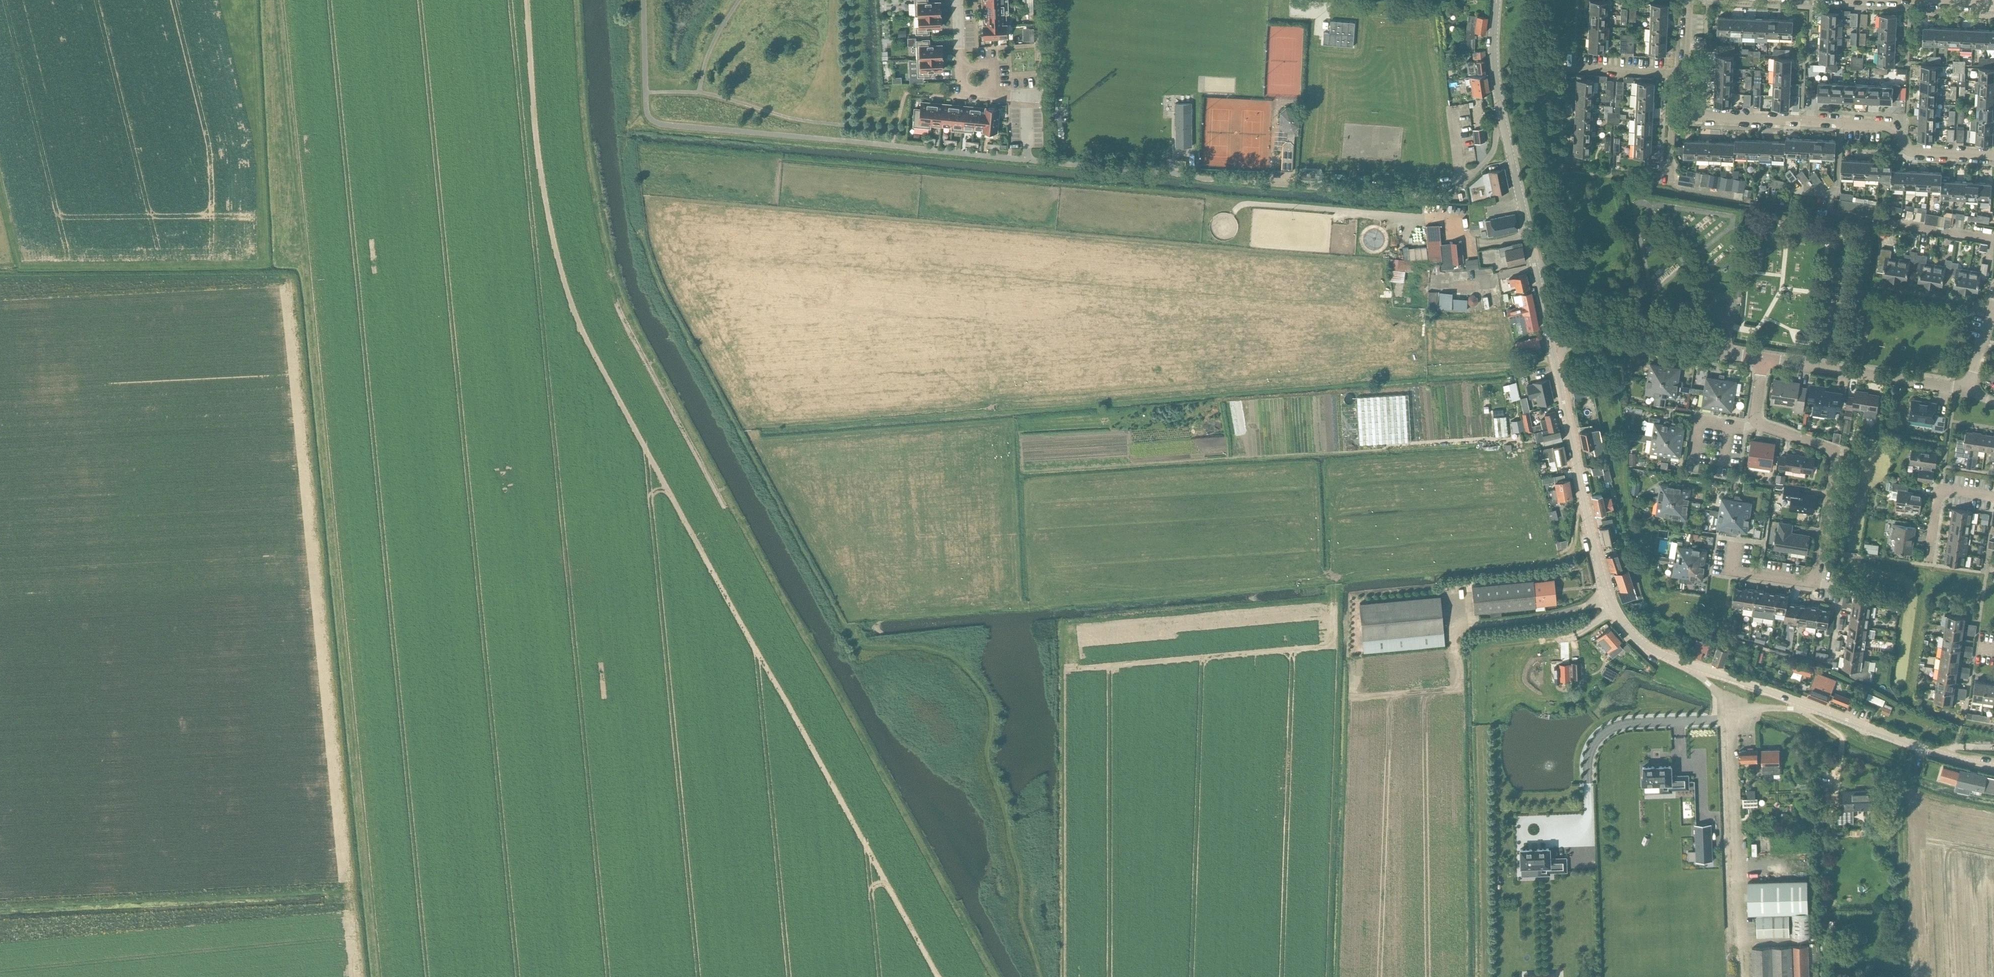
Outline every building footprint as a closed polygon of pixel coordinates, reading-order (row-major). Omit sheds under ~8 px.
[(915,16),(918,16),(940,15),(939,2),(927,3),(927,0),(914,0),(915,16)] [(1589,12),(1607,13),(1607,1),(1589,0),(1589,12)] [(1004,3),(983,4),(983,9),(983,15),(1005,14),(1008,14),(1008,8),(1008,3),(1004,3)] [(1649,15),(1667,16),(1668,4),(1650,3),(1649,15)] [(1821,11),(1821,24),(1839,25),(1842,25),(1843,19),(1839,19),(1839,12),(1830,12),(1821,11)] [(1589,12),(1588,25),(1606,26),(1607,13),(1589,12)] [(984,23),(983,23),(983,25),(995,25),(1006,24),(1005,24),(1005,18),(1005,14),(983,15),(984,19),(984,23)] [(1466,45),(1459,45),(1459,49),(1463,49),(1474,50),(1474,51),(1482,50),(1485,50),(1474,50),(1475,31),(1485,32),(1487,17),(1476,15),(1468,14),(1466,29),(1466,38),(1466,45)] [(1880,14),(1879,27),(1897,28),(1897,15),(1880,14)] [(919,27),(915,27),(916,34),(929,34),(928,28),(940,27),(940,15),(918,16),(919,27)] [(1667,28),(1667,16),(1649,15),(1649,28),(1667,28)] [(1718,16),(1718,34),(1730,35),(1731,17),(1718,16)] [(1731,17),(1730,35),(1731,35),(1742,35),(1743,18),(1731,17)] [(1743,18),(1742,35),(1743,35),(1755,36),(1756,18),(1744,18),(1743,18)] [(1756,18),(1755,36),(1768,37),(1768,19),(1756,18)] [(1768,19),(1768,37),(1780,37),(1781,19),(1768,19)] [(1781,19),(1780,37),(1793,38),(1794,20),(1781,19)] [(1323,32),(1322,44),(1329,45),(1353,46),(1355,22),(1330,21),(1329,32),(1323,32)] [(995,25),(983,25),(983,28),(984,38),(984,39),(995,38),(1006,38),(1006,37),(1006,27),(1006,24),(995,25)] [(1821,24),(1820,37),(1838,37),(1839,25),(1821,24)] [(1588,25),(1588,37),(1605,38),(1606,26),(1588,25)] [(1924,26),(1923,44),(1935,45),(1936,27),(1924,26)] [(1879,27),(1878,40),(1881,40),(1896,41),(1897,28),(1879,27)] [(1936,27),(1935,45),(1947,45),(1948,27),(1936,27)] [(1948,27),(1947,45),(1960,46),(1960,28),(1948,27)] [(1666,41),(1667,28),(1649,28),(1648,40),(1666,41)] [(1960,46),(1959,51),(1972,52),(1972,47),(1973,29),(1960,28),(1960,46)] [(1973,29),(1972,47),(1985,47),(1985,29),(1973,29)] [(1985,47),(1993,48),(1993,30),(1985,29),(1985,47)] [(1588,37),(1587,50),(1605,51),(1605,38),(1588,37)] [(1820,37),(1820,49),(1837,50),(1838,37),(1820,37)] [(917,58),(942,57),(941,45),(929,46),(929,40),(916,40),(917,58)] [(1665,54),(1666,41),(1648,40),(1648,53),(1646,53),(1646,56),(1654,57),(1654,53),(1665,54)] [(1872,48),(1872,51),(1878,52),(1896,52),(1896,41),(1881,40),(1878,40),(1878,48),(1872,48)] [(1820,49),(1819,62),(1837,62),(1837,50),(1820,49)] [(1474,60),(1466,61),(1467,74),(1475,73),(1476,73),(1487,72),(1485,59),(1485,50),(1482,50),(1474,51),(1475,60),(1474,60)] [(1878,52),(1877,64),(1895,65),(1896,52),(1878,52)] [(1716,67),(1734,68),(1734,55),(1716,55),(1716,67)] [(942,57),(917,58),(917,77),(930,76),(930,70),(942,70),(942,57)] [(1774,70),(1791,71),(1792,58),(1774,58),(1774,70)] [(1921,65),(1921,78),(1924,78),(1938,79),(1939,73),(1939,71),(1944,71),(1944,66),(1939,66),(1921,65)] [(1733,80),(1734,68),(1716,67),(1715,80),(1733,80)] [(1979,81),(1993,81),(1993,68),(1979,68),(1979,81)] [(1791,83),(1791,71),(1774,70),(1773,82),(1791,83)] [(1490,92),(1487,73),(1470,76),(1472,90),(1474,90),(1475,97),(1482,96),(1481,93),(1490,92)] [(1575,91),(1593,92),(1593,79),(1584,79),(1584,75),(1576,75),(1575,91)] [(1921,78),(1920,90),(1938,91),(1938,79),(1924,78),(1921,78)] [(1733,93),(1733,80),(1715,80),(1715,92),(1733,93)] [(1830,95),(1830,100),(1842,101),(1843,83),(1844,80),(1838,80),(1838,83),(1831,83),(1830,95)] [(1975,93),(1978,93),(1993,94),(1993,81),(1979,81),(1975,80),(1975,93)] [(1636,94),(1653,95),(1653,94),(1654,82),(1636,81),(1636,94)] [(1790,96),(1791,83),(1773,82),(1773,95),(1790,96)] [(1818,82),(1818,100),(1830,100),(1830,95),(1831,83),(1818,82)] [(1843,83),(1842,101),(1855,102),(1856,84),(1856,82),(1851,82),(1851,84),(1843,83)] [(1856,84),(1855,102),(1867,102),(1868,85),(1856,84)] [(1880,95),(1879,103),(1893,104),(1893,99),(1899,99),(1900,99),(1900,87),(1900,84),(1893,84),(1893,86),(1880,85),(1880,95)] [(1868,85),(1867,102),(1879,103),(1880,95),(1880,85),(1868,85)] [(1920,90),(1919,103),(1928,103),(1937,104),(1938,91),(1920,90)] [(1592,104),(1593,92),(1575,91),(1575,103),(1592,104)] [(1732,106),(1733,93),(1715,92),(1714,105),(1732,106)] [(1977,106),(1986,106),(1993,107),(1993,94),(1978,93),(1977,106)] [(1635,106),(1653,107),(1653,106),(1653,95),(1636,94),(1635,106)] [(1790,109),(1790,96),(1773,95),(1772,108),(1790,109)] [(914,109),(913,126),(923,127),(930,128),(930,125),(930,124),(930,120),(932,103),(925,103),(921,102),(920,109),(914,109)] [(930,124),(930,125),(934,125),(941,126),(943,104),(936,104),(932,103),(930,120),(930,124)] [(1176,146),(1192,146),(1191,103),(1175,103),(1176,146)] [(1592,117),(1592,104),(1575,103),(1574,116),(1592,117)] [(1919,103),(1919,115),(1936,116),(1937,104),(1928,103),(1919,103)] [(943,104),(941,126),(944,126),(951,126),(952,127),(954,105),(946,105),(943,104)] [(951,126),(951,130),(954,130),(962,131),(963,128),(964,106),(960,106),(957,105),(954,105),(952,127),(951,126)] [(963,128),(962,131),(965,131),(973,132),(974,129),(973,129),(975,107),(967,106),(964,106),(963,128)] [(1635,106),(1634,119),(1652,119),(1653,107),(1635,106)] [(1977,118),(1978,118),(1993,119),(1993,107),(1986,106),(1977,106),(1977,118)] [(975,107),(973,129),(974,129),(976,129),(983,129),(983,130),(984,129),(985,119),(986,108),(985,108),(978,107),(975,107)] [(1298,135),(1299,113),(1294,107),(1286,107),(1280,112),(1279,125),(1284,131),(1286,131),(1285,141),(1282,143),(1281,170),(1292,170),(1294,144),(1291,141),(1291,139),(1294,139),(1294,135),(1298,135)] [(998,109),(986,108),(985,119),(997,120),(998,109)] [(1919,115),(1918,127),(1936,128),(1936,116),(1919,115)] [(1591,129),(1592,117),(1574,116),(1573,128),(1591,129)] [(1970,130),(1976,130),(1993,131),(1993,127),(1993,119),(1978,118),(1977,118),(1971,118),(1970,130)] [(983,130),(984,130),(985,130),(986,130),(993,131),(996,131),(997,120),(985,119),(984,129),(983,130)] [(1634,119),(1634,131),(1651,132),(1652,119),(1634,119)] [(1918,127),(1917,140),(1935,141),(1936,128),(1918,127)] [(1591,141),(1591,129),(1573,128),(1573,141),(1591,141)] [(1474,144),(1477,144),(1485,143),(1484,129),(1473,130),(1474,144)] [(1976,130),(1975,143),(1978,143),(1984,143),(1993,144),(1993,131),(1976,130)] [(1634,131),(1633,143),(1651,144),(1651,132),(1634,131)] [(1786,141),(1785,155),(1797,156),(1798,138),(1786,138),(1786,141)] [(1798,138),(1797,156),(1798,156),(1809,157),(1810,139),(1799,139),(1798,138)] [(1735,142),(1735,156),(1747,157),(1748,139),(1736,139),(1735,139),(1735,142)] [(1748,139),(1747,157),(1760,158),(1760,149),(1761,140),(1748,139)] [(1810,139),(1809,157),(1810,157),(1822,157),(1823,140),(1811,139),(1810,139)] [(1685,140),(1684,157),(1697,158),(1697,140),(1685,140)] [(1697,140),(1697,158),(1706,159),(1709,159),(1710,141),(1706,141),(1698,140),(1697,140)] [(1760,149),(1760,158),(1772,158),(1773,141),(1761,140),(1760,149)] [(1823,140),(1822,157),(1823,157),(1835,158),(1836,152),(1836,140),(1824,140),(1823,140)] [(1590,154),(1591,141),(1573,141),(1572,153),(1590,154)] [(1710,141),(1709,159),(1721,159),(1722,142),(1710,141)] [(1773,141),(1772,158),(1784,159),(1785,159),(1785,155),(1786,141),(1773,141)] [(1722,142),(1721,159),(1734,160),(1734,158),(1735,156),(1735,142),(1723,142),(1722,142)] [(1633,143),(1632,156),(1650,157),(1651,144),(1633,143)] [(1842,159),(1841,177),(1854,178),(1855,160),(1842,159)] [(1854,178),(1854,180),(1866,180),(1867,160),(1855,160),(1854,178)] [(1866,180),(1866,183),(1878,184),(1878,181),(1879,161),(1868,160),(1867,160),(1866,180)] [(1879,161),(1878,181),(1891,186),(1892,165),(1892,162),(1880,161),(1879,161)] [(1891,186),(1891,187),(1903,188),(1904,170),(1897,170),(1898,166),(1892,165),(1891,186)] [(1493,193),(1508,190),(1504,169),(1489,172),(1493,193)] [(1791,182),(1797,178),(1790,169),(1785,173),(1791,182)] [(1680,174),(1678,183),(1694,186),(1694,184),(1694,183),(1695,179),(1695,177),(1696,173),(1696,172),(1687,170),(1686,175),(1680,174)] [(1803,183),(1809,179),(1802,170),(1797,175),(1803,183)] [(1904,170),(1903,188),(1916,189),(1917,171),(1905,170),(1904,170)] [(1916,189),(1916,192),(1920,192),(1920,189),(1928,189),(1929,172),(1917,171),(1916,189)] [(1695,179),(1694,183),(1694,184),(1698,184),(1706,185),(1708,174),(1706,173),(1696,172),(1696,173),(1695,177),(1695,179)] [(1816,185),(1822,181),(1815,172),(1809,176),(1816,185)] [(1929,172),(1928,189),(1941,190),(1941,184),(1942,180),(1942,176),(1942,172),(1929,172)] [(1828,186),(1834,182),(1828,173),(1822,177),(1828,186)] [(1708,174),(1706,185),(1718,188),(1719,188),(1721,176),(1720,176),(1708,174)] [(1721,176),(1719,188),(1731,190),(1733,178),(1726,177),(1721,176)] [(1941,190),(1941,198),(1942,200),(1945,200),(1946,198),(1953,199),(1954,181),(1949,181),(1949,177),(1949,176),(1942,176),(1942,180),(1941,184),(1941,190)] [(1733,178),(1731,190),(1744,192),(1744,195),(1751,196),(1752,190),(1745,188),(1745,185),(1746,180),(1738,179),(1735,178),(1733,178)] [(1783,188),(1784,181),(1771,179),(1771,181),(1770,181),(1770,186),(1783,188)] [(1954,181),(1953,199),(1966,199),(1967,181),(1954,181)] [(1967,181),(1966,199),(1978,200),(1979,182),(1967,181)] [(1979,182),(1978,200),(1991,201),(1992,183),(1979,182)] [(1484,184),(1466,187),(1469,202),(1487,198),(1484,184)] [(1772,190),(1771,199),(1775,199),(1781,200),(1782,195),(1782,193),(1777,192),(1777,191),(1772,190)] [(1760,191),(1758,200),(1767,201),(1768,192),(1760,191)] [(1840,201),(1838,209),(1850,211),(1851,205),(1851,204),(1852,204),(1852,202),(1852,201),(1853,197),(1853,194),(1841,192),(1840,201)] [(1851,205),(1850,211),(1862,213),(1864,198),(1856,197),(1853,197),(1852,201),(1852,202),(1852,204),(1851,204),(1851,205)] [(1864,198),(1862,213),(1874,215),(1875,215),(1876,208),(1877,200),(1865,198),(1864,198)] [(1491,219),(1485,220),(1488,235),(1494,234),(1494,235),(1517,230),(1515,219),(1514,216),(1514,214),(1505,216),(1492,219),(1491,219)] [(1932,214),(1931,224),(1937,225),(1939,215),(1938,215),(1932,214)] [(1976,221),(1989,223),(1990,216),(1977,214),(1977,217),(1976,221)] [(1939,215),(1937,225),(1938,225),(1942,226),(1950,227),(1950,225),(1951,220),(1951,219),(1951,217),(1943,216),(1939,215)] [(1874,216),(1873,223),(1886,225),(1887,225),(1888,218),(1887,218),(1877,216),(1875,216),(1874,216)] [(1438,224),(1426,226),(1428,246),(1429,259),(1429,260),(1441,259),(1442,268),(1453,267),(1453,262),(1452,258),(1452,255),(1441,256),(1440,243),(1438,224)] [(1460,241),(1451,242),(1452,255),(1452,258),(1453,262),(1460,261),(1461,265),(1463,265),(1460,241)] [(1525,261),(1522,243),(1498,248),(1499,255),(1505,254),(1507,265),(1525,261)] [(1981,243),(1980,251),(1986,252),(1988,244),(1981,243)] [(1408,247),(1402,248),(1403,260),(1409,259),(1409,260),(1415,259),(1416,260),(1427,259),(1426,247),(1414,248),(1414,247),(1408,248),(1408,247)] [(1881,248),(1878,271),(1884,272),(1883,276),(1888,277),(1888,278),(1894,279),(1898,257),(1891,256),(1892,250),(1881,248)] [(1898,257),(1894,279),(1895,279),(1901,280),(1901,279),(1907,280),(1909,267),(1914,267),(1917,254),(1917,252),(1911,250),(1910,254),(1905,254),(1904,259),(1899,258),(1898,257)] [(1917,254),(1914,267),(1920,268),(1918,282),(1924,283),(1924,284),(1930,285),(1934,263),(1926,262),(1927,256),(1917,254)] [(1403,260),(1391,258),(1389,280),(1403,282),(1404,270),(1408,271),(1408,269),(1431,271),(1431,270),(1439,270),(1440,262),(1433,262),(1432,262),(1403,260)] [(1934,263),(1930,285),(1936,286),(1937,285),(1942,286),(1944,272),(1950,273),(1952,261),(1952,260),(1946,259),(1945,265),(1934,263)] [(1952,261),(1950,273),(1956,274),(1954,288),(1959,289),(1959,290),(1966,291),(1969,269),(1958,268),(1959,262),(1952,261)] [(1969,269),(1966,291),(1972,292),(1972,291),(1977,292),(1980,278),(1986,279),(1988,263),(1982,262),(1980,271),(1969,269)] [(1529,287),(1526,273),(1513,276),(1514,277),(1508,278),(1510,285),(1514,284),(1516,290),(1529,287)] [(1467,310),(1467,300),(1467,298),(1452,298),(1452,292),(1428,291),(1427,307),(1467,310)] [(1516,307),(1507,309),(1508,312),(1509,317),(1515,316),(1522,315),(1524,314),(1523,311),(1523,310),(1535,307),(1531,291),(1520,294),(1513,295),(1516,307)] [(1469,296),(1468,298),(1468,302),(1470,305),(1474,305),(1477,303),(1478,302),(1478,299),(1475,295),(1471,295),(1469,296)] [(1515,316),(1509,317),(1509,318),(1510,322),(1516,321),(1518,333),(1528,331),(1528,330),(1539,327),(1535,309),(1535,307),(1523,310),(1523,311),(1524,314),(1522,315),(1515,316)] [(1808,343),(1809,335),(1797,333),(1796,340),(1808,343)] [(1517,352),(1532,348),(1530,339),(1515,343),(1517,350),(1517,352)] [(1543,353),(1542,352),(1541,346),(1540,346),(1540,347),(1517,353),(1518,359),(1542,353),(1543,353)] [(1668,366),(1668,361),(1660,360),(1660,365),(1650,363),(1648,378),(1663,380),(1665,365),(1668,366)] [(1679,383),(1678,385),(1683,386),(1683,381),(1678,380),(1680,368),(1671,366),(1672,362),(1668,361),(1668,366),(1665,365),(1663,380),(1679,383)] [(1700,388),(1699,393),(1704,394),(1702,407),(1706,407),(1714,409),(1714,413),(1719,414),(1719,409),(1732,411),(1734,396),(1734,394),(1736,382),(1736,381),(1724,379),(1725,374),(1720,374),(1719,378),(1706,377),(1704,389),(1700,388)] [(1661,395),(1663,380),(1648,378),(1646,393),(1655,395),(1654,404),(1662,406),(1663,400),(1658,400),(1658,395),(1661,395)] [(1548,379),(1526,384),(1529,397),(1536,395),(1538,403),(1553,400),(1553,399),(1548,379)] [(1803,412),(1807,389),(1799,388),(1800,383),(1775,379),(1772,398),(1788,400),(1788,403),(1796,404),(1795,411),(1803,412)] [(1678,385),(1679,383),(1663,380),(1661,395),(1658,395),(1658,400),(1663,400),(1662,406),(1665,406),(1666,396),(1676,398),(1678,385)] [(1516,381),(1502,384),(1504,390),(1509,389),(1512,400),(1519,398),(1516,381)] [(1841,405),(1842,396),(1825,393),(1826,387),(1812,385),(1809,401),(1816,402),(1815,410),(1826,411),(1825,415),(1835,417),(1837,405),(1841,405)] [(1582,386),(1572,388),(1574,397),(1584,395),(1582,386)] [(1846,410),(1845,418),(1852,419),(1853,411),(1854,408),(1865,410),(1864,415),(1865,416),(1876,418),(1877,412),(1879,396),(1864,393),(1864,392),(1856,391),(1855,397),(1848,396),(1846,410)] [(1359,444),(1411,441),(1408,393),(1357,396),(1359,444)] [(1526,395),(1520,397),(1523,411),(1529,409),(1526,395)] [(1944,431),(1946,416),(1935,415),(1936,403),(1912,399),(1909,420),(1933,423),(1932,430),(1944,431)] [(1545,418),(1540,419),(1541,424),(1542,428),(1547,427),(1547,428),(1548,430),(1549,430),(1559,428),(1554,408),(1543,411),(1545,418)] [(1521,412),(1522,413),(1525,430),(1526,430),(1527,432),(1529,432),(1531,432),(1533,432),(1532,426),(1529,411),(1521,412)] [(1513,431),(1524,429),(1522,417),(1511,419),(1513,431)] [(1650,417),(1649,421),(1654,422),(1653,434),(1653,435),(1652,437),(1663,439),(1667,439),(1670,421),(1664,420),(1664,424),(1659,423),(1660,418),(1650,417)] [(1670,421),(1667,439),(1682,441),(1682,444),(1687,445),(1687,440),(1683,440),(1685,427),(1675,425),(1675,422),(1670,421)] [(1537,425),(1532,426),(1533,432),(1534,432),(1536,441),(1543,439),(1544,443),(1561,440),(1559,429),(1559,428),(1549,430),(1548,430),(1547,428),(1547,427),(1542,428),(1541,424),(1537,425)] [(1590,430),(1580,433),(1583,449),(1590,447),(1593,446),(1595,453),(1603,452),(1600,439),(1598,429),(1592,430),(1590,430)] [(1833,432),(1832,440),(1840,441),(1841,433),(1833,432)] [(1957,439),(1955,455),(1962,456),(1968,457),(1969,457),(1973,458),(1974,456),(1975,449),(1977,433),(1966,432),(1965,440),(1957,439)] [(1975,449),(1973,458),(1978,458),(1979,450),(1985,451),(1987,435),(1977,433),(1975,449)] [(1648,434),(1647,439),(1652,440),(1650,452),(1659,454),(1659,459),(1662,459),(1662,454),(1664,455),(1665,455),(1667,441),(1667,439),(1663,439),(1652,437),(1653,435),(1648,434)] [(1985,451),(1991,452),(1990,460),(1993,461),(1993,436),(1987,435),(1985,451)] [(1662,454),(1662,459),(1670,460),(1671,455),(1680,457),(1682,444),(1682,441),(1667,439),(1667,441),(1665,455),(1664,455),(1662,454)] [(1751,440),(1747,465),(1771,469),(1775,443),(1751,440)] [(1566,462),(1562,444),(1540,449),(1540,450),(1541,454),(1542,458),(1548,457),(1549,462),(1555,460),(1556,464),(1566,462)] [(1913,448),(1911,463),(1923,464),(1922,469),(1920,469),(1919,479),(1928,480),(1929,481),(1933,478),(1934,478),(1933,477),(1934,471),(1931,470),(1932,466),(1936,466),(1938,451),(1913,448)] [(1814,458),(1788,454),(1787,457),(1781,457),(1779,468),(1812,473),(1814,458)] [(1608,464),(1602,465),(1603,472),(1605,482),(1611,481),(1608,464)] [(1592,474),(1595,474),(1603,472),(1602,465),(1591,467),(1592,474)] [(1555,488),(1551,489),(1552,499),(1557,499),(1557,498),(1572,496),(1569,479),(1565,480),(1563,473),(1553,475),(1554,481),(1554,482),(1555,488)] [(1776,474),(1775,482),(1785,484),(1786,476),(1776,474)] [(1654,496),(1653,501),(1658,502),(1658,499),(1673,501),(1675,492),(1676,483),(1671,482),(1670,485),(1661,484),(1659,496),(1654,496)] [(1675,492),(1673,501),(1689,504),(1688,506),(1700,508),(1701,503),(1689,501),(1691,489),(1684,488),(1684,484),(1676,483),(1675,492)] [(1919,514),(1922,494),(1908,492),(1909,485),(1894,483),(1893,490),(1898,491),(1895,510),(1905,512),(1905,508),(1919,510),(1919,514)] [(1813,513),(1815,496),(1799,494),(1800,488),(1785,486),(1783,498),(1792,500),(1790,510),(1813,513)] [(1599,495),(1591,497),(1595,514),(1603,512),(1605,512),(1610,510),(1614,510),(1611,497),(1602,499),(1601,495),(1599,495)] [(1635,498),(1632,504),(1638,507),(1641,501),(1635,498)] [(1720,511),(1719,514),(1734,516),(1737,501),(1734,500),(1722,498),(1720,511)] [(1658,502),(1656,514),(1666,515),(1665,519),(1671,519),(1671,516),(1673,502),(1658,499),(1658,502)] [(1734,500),(1737,501),(1734,516),(1750,518),(1752,503),(1739,501),(1734,500)] [(1673,502),(1671,516),(1681,518),(1681,521),(1680,522),(1680,527),(1685,528),(1685,523),(1686,519),(1688,506),(1689,504),(1673,501),(1673,502)] [(1555,508),(1548,510),(1550,520),(1557,518),(1555,508)] [(1953,509),(1951,519),(1972,523),(1973,512),(1953,509)] [(1982,513),(1981,524),(1988,525),(1988,521),(1989,514),(1983,514),(1982,513)] [(1719,516),(1717,528),(1727,529),(1726,534),(1729,534),(1730,530),(1732,530),(1734,516),(1719,514),(1719,515),(1719,516)] [(1730,530),(1729,534),(1737,536),(1738,531),(1747,533),(1750,518),(1734,516),(1732,530),(1730,530)] [(1602,546),(1603,545),(1613,543),(1609,525),(1613,524),(1612,517),(1601,520),(1602,526),(1599,527),(1602,546)] [(1951,520),(1950,530),(1970,533),(1972,523),(1951,519),(1951,520)] [(1914,528),(1915,523),(1897,520),(1896,525),(1894,524),(1892,538),(1898,539),(1896,550),(1912,553),(1915,528),(1914,528)] [(1791,532),(1792,524),(1780,522),(1778,531),(1777,531),(1774,549),(1807,553),(1810,535),(1791,532)] [(1659,529),(1658,536),(1666,537),(1667,530),(1659,529)] [(1950,530),(1948,541),(1968,544),(1970,533),(1950,530)] [(1567,538),(1555,541),(1557,547),(1566,545),(1567,538)] [(1675,558),(1675,560),(1690,563),(1692,548),(1692,544),(1693,544),(1690,543),(1688,543),(1688,547),(1682,546),(1683,541),(1678,541),(1677,545),(1675,558)] [(1948,541),(1946,551),(1967,554),(1968,544),(1948,541)] [(1692,548),(1690,563),(1706,565),(1709,566),(1710,563),(1706,562),(1705,562),(1706,558),(1707,550),(1706,550),(1698,548),(1698,545),(1693,544),(1692,544),(1692,548)] [(1878,546),(1864,544),(1863,552),(1877,554),(1878,546)] [(1946,551),(1944,562),(1965,565),(1967,554),(1946,551)] [(1611,554),(1605,556),(1610,571),(1618,568),(1619,571),(1614,573),(1620,590),(1617,591),(1622,604),(1629,601),(1629,600),(1637,597),(1627,568),(1623,570),(1622,567),(1617,552),(1616,552),(1611,554)] [(1670,558),(1670,562),(1675,563),(1673,576),(1682,577),(1681,582),(1684,582),(1685,582),(1685,578),(1685,577),(1687,578),(1690,563),(1675,560),(1675,558),(1670,558)] [(1685,578),(1685,582),(1692,583),(1693,578),(1703,580),(1705,568),(1706,568),(1709,568),(1709,566),(1706,565),(1690,563),(1687,578),(1685,577),(1685,578)] [(1532,581),(1532,579),(1472,585),(1474,611),(1535,605),(1534,603),(1554,602),(1552,580),(1532,581)] [(1735,587),(1732,607),(1743,608),(1743,604),(1744,602),(1744,600),(1744,598),(1746,588),(1735,587)] [(1743,604),(1743,608),(1753,610),(1756,590),(1746,588),(1744,598),(1744,600),(1744,602),(1743,604)] [(1753,610),(1752,616),(1753,616),(1763,618),(1767,591),(1757,590),(1756,590),(1753,610)] [(1767,591),(1763,618),(1764,618),(1774,619),(1775,613),(1778,594),(1778,593),(1767,591)] [(1778,594),(1775,613),(1785,615),(1786,607),(1787,607),(1788,603),(1789,595),(1788,595),(1778,593),(1778,594)] [(1854,593),(1852,603),(1858,604),(1872,606),(1873,595),(1854,593)] [(1364,652),(1444,645),(1443,631),(1439,595),(1359,602),(1362,638),(1364,652)] [(1785,617),(1784,622),(1785,623),(1795,624),(1798,604),(1788,603),(1787,607),(1786,607),(1785,615),(1785,617)] [(1848,603),(1847,606),(1852,607),(1851,614),(1870,617),(1872,606),(1858,604),(1852,603),(1848,603)] [(1798,604),(1795,624),(1796,624),(1805,626),(1808,606),(1798,605),(1798,604)] [(1808,606),(1805,626),(1806,626),(1816,627),(1819,608),(1808,606)] [(1819,608),(1816,627),(1817,627),(1827,629),(1828,622),(1830,609),(1819,608)] [(1851,614),(1849,625),(1869,627),(1870,617),(1851,614)] [(1947,614),(1945,625),(1964,628),(1965,617),(1947,614)] [(1849,625),(1848,635),(1867,638),(1869,627),(1849,625)] [(1945,625),(1944,636),(1962,639),(1964,628),(1945,625)] [(1608,651),(1620,640),(1621,640),(1610,627),(1596,639),(1608,651)] [(1848,635),(1846,646),(1866,648),(1867,638),(1848,635)] [(1944,636),(1942,647),(1960,649),(1962,639),(1944,636)] [(1697,638),(1691,655),(1692,655),(1700,658),(1701,658),(1703,651),(1707,652),(1711,642),(1706,641),(1697,638)] [(1631,648),(1627,643),(1622,647),(1627,652),(1631,648)] [(1724,666),(1729,650),(1718,646),(1713,662),(1724,666)] [(1846,646),(1845,656),(1865,659),(1866,648),(1846,646)] [(1942,647),(1941,657),(1959,660),(1960,649),(1942,647)] [(1790,654),(1770,648),(1769,651),(1789,657),(1790,654)] [(1745,663),(1747,658),(1749,653),(1737,650),(1734,660),(1745,663)] [(1815,658),(1822,660),(1823,660),(1827,661),(1828,653),(1816,651),(1815,658)] [(1845,656),(1843,667),(1852,669),(1851,676),(1856,678),(1870,680),(1872,671),(1869,671),(1870,660),(1866,659),(1865,659),(1845,656)] [(1941,657),(1939,668),(1957,671),(1959,660),(1941,657)] [(1571,663),(1559,664),(1560,681),(1571,680),(1571,678),(1572,678),(1581,677),(1581,662),(1571,662),(1571,663)] [(1804,664),(1801,674),(1810,676),(1813,667),(1804,664)] [(1939,668),(1937,679),(1956,681),(1957,671),(1939,668)] [(1611,669),(1607,677),(1612,680),(1617,672),(1611,669)] [(1813,683),(1807,697),(1826,704),(1829,698),(1832,699),(1834,695),(1831,693),(1832,689),(1836,679),(1817,672),(1813,683)] [(1937,679),(1936,689),(1954,692),(1958,693),(1966,694),(1967,689),(1959,688),(1955,687),(1956,681),(1937,679)] [(1975,680),(1973,699),(1984,700),(1986,682),(1975,680)] [(1984,700),(1993,702),(1993,683),(1986,682),(1984,700)] [(1856,696),(1855,699),(1863,702),(1863,700),(1867,690),(1864,689),(1860,687),(1856,696)] [(1936,689),(1934,701),(1952,703),(1954,692),(1936,689)] [(1832,699),(1832,700),(1847,706),(1850,698),(1835,692),(1834,695),(1832,699)] [(1871,693),(1863,714),(1872,718),(1880,697),(1871,693)] [(1888,707),(1883,722),(1906,731),(1912,716),(1888,707)] [(1780,773),(1780,749),(1762,750),(1763,772),(1774,772),(1774,774),(1780,773)] [(1740,763),(1758,762),(1758,750),(1740,750),(1740,763)] [(1643,767),(1642,767),(1642,768),(1643,783),(1643,784),(1643,793),(1661,793),(1661,792),(1672,792),(1672,789),(1688,789),(1688,775),(1671,776),(1671,773),(1671,767),(1671,766),(1670,766),(1660,766),(1660,767),(1654,767),(1654,766),(1643,767)] [(1943,766),(1941,776),(1957,781),(1956,783),(1993,791),(1993,776),(1959,769),(1959,771),(1943,766)] [(1841,809),(1838,809),(1838,822),(1838,824),(1853,823),(1853,810),(1853,809),(1871,808),(1871,791),(1871,790),(1843,791),(1844,809),(1841,809)] [(1758,806),(1757,798),(1755,798),(1747,798),(1743,798),(1743,806),(1758,806)] [(1711,824),(1695,824),(1696,851),(1696,860),(1696,862),(1712,861),(1711,824)] [(1521,849),(1520,849),(1520,850),(1520,865),(1520,866),(1521,875),(1538,874),(1549,874),(1549,872),(1566,871),(1565,858),(1548,858),(1548,856),(1548,849),(1548,848),(1547,848),(1537,848),(1537,849),(1531,849),(1521,849)] [(1807,880),(1748,882),(1749,915),(1757,915),(1757,917),(1763,917),(1772,916),(1783,916),(1789,916),(1789,914),(1792,914),(1792,916),(1812,915),(1812,914),(1808,913),(1807,880)] [(1812,915),(1792,916),(1792,937),(1812,937),(1812,915)] [(1763,917),(1757,917),(1757,937),(1772,936),(1772,916),(1763,917)] [(1783,916),(1772,916),(1772,936),(1790,936),(1789,916),(1783,916)] [(1791,946),(1772,947),(1772,976),(1792,976),(1791,946)] [(1792,976),(1809,976),(1808,946),(1791,946),(1792,976)] [(1772,947),(1752,948),(1753,976),(1772,976),(1772,947)]
